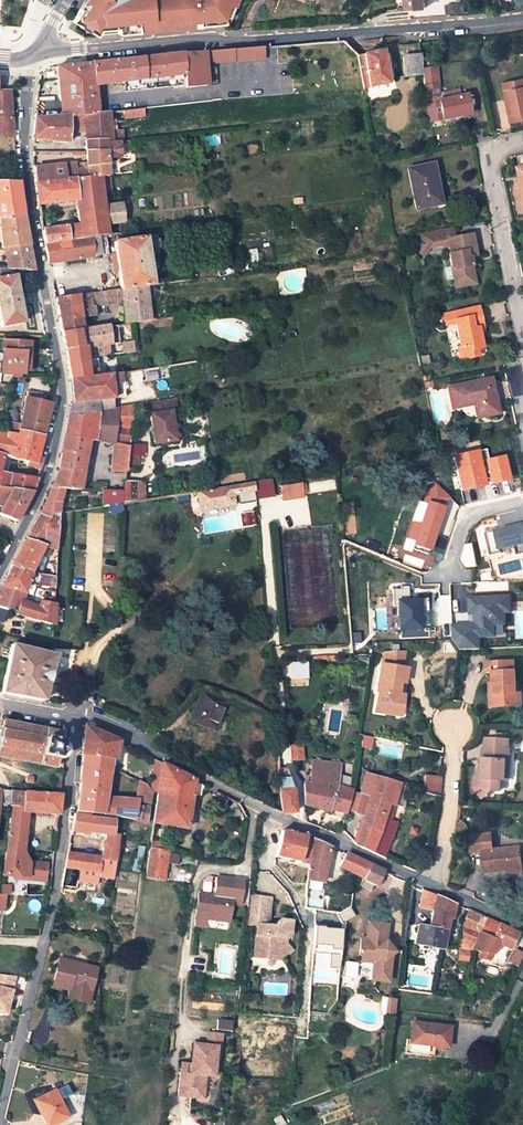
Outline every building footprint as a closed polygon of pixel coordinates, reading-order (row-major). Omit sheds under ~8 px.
[(72,22),(79,27),(82,22),(91,27),(88,31),(95,36),(99,30),(117,28),(117,34),(224,23),(223,15),(229,4),(231,4),(232,0),(85,0),(72,22)] [(407,9),(425,8),(425,0),(406,0),(407,9)] [(448,15),(465,12),(464,3),(447,5),(448,15)] [(82,22),(79,27),(88,31),(91,27),(82,22)] [(105,63),(108,84),(123,82),(183,75),(185,89),(207,87),(205,64),(214,63),(214,52),(179,55),(105,63)] [(386,84),(380,53),(357,57),(363,88),(386,84)] [(419,56),(402,57),(404,76),(421,74),(419,56)] [(92,71),(93,86),(108,84),(105,63),(99,64),(100,70),(92,71)] [(93,86),(92,71),(100,70),(99,64),(55,69),(61,116),(96,113),(93,86)] [(465,96),(439,101),(435,86),(437,86),(435,74),(421,75),(423,87),(430,123),(469,114),(465,96)] [(123,82),(124,87),(180,80),(181,90),(185,89),(183,75),(123,82)] [(504,83),(512,123),(522,120),(522,79),(504,83)] [(11,108),(10,92),(0,91),(0,108),(11,108)] [(142,109),(142,102),(110,106),(110,108),(106,108),(106,112),(108,112),(123,111),(142,109)] [(13,138),(11,108),(0,108),(0,137),(13,138)] [(123,119),(143,117),(142,109),(123,111),(123,119)] [(110,131),(108,112),(106,112),(96,113),(61,116),(34,119),(32,139),(68,142),(67,133),(83,132),(85,152),(105,151),(105,143),(115,142),(122,141),(121,130),(110,131)] [(75,165),(75,164),(33,170),(34,185),(107,175),(106,159),(117,158),(115,142),(105,143),(105,151),(85,152),(86,164),(75,165)] [(257,154),(255,145),(247,147),(249,156),(257,154)] [(433,164),(407,170),(415,210),(437,206),(435,193),(438,192),(433,164)] [(37,205),(75,201),(74,199),(101,195),(101,193),(109,192),(109,175),(107,175),(34,185),(37,205)] [(23,219),(18,183),(0,183),(0,220),(23,219)] [(106,224),(103,207),(101,195),(74,199),(75,201),(77,214),(78,225),(82,239),(105,236),(108,235),(106,224)] [(122,222),(120,204),(103,207),(106,224),(122,222)] [(1,248),(28,245),(23,219),(0,220),(0,242),(1,242),(1,248)] [(78,225),(42,230),(44,244),(82,239),(78,225)] [(445,229),(447,240),(453,238),(451,228),(445,229)] [(418,234),(420,245),(426,244),(427,241),(438,239),(441,241),(447,240),(445,229),(418,234)] [(453,238),(447,240),(450,255),(448,255),(451,268),(454,267),(458,288),(474,284),(469,258),(475,257),(471,235),(453,238)] [(48,263),(107,253),(106,245),(105,236),(82,239),(44,244),(48,263)] [(143,239),(113,244),(121,290),(151,285),(143,239)] [(28,245),(1,248),(7,270),(12,270),(23,271),(21,261),(16,262),(15,256),(29,253),(28,245)] [(29,253),(15,256),(16,262),(21,261),(23,271),(33,272),(29,253)] [(22,323),(12,270),(7,270),(0,270),(0,327),(0,328),(22,323)] [(121,290),(104,292),(106,304),(120,301),(123,324),(141,322),(149,321),(146,299),(153,298),(151,286),(121,290)] [(91,306),(106,304),(104,292),(90,294),(91,306)] [(90,294),(76,296),(79,319),(93,316),(91,306),(90,294)] [(80,331),(79,319),(76,296),(55,300),(61,333),(80,331)] [(478,308),(453,313),(455,322),(459,347),(457,347),(460,360),(474,357),(473,350),(477,349),(481,348),(478,329),(482,328),(478,308)] [(455,322),(453,313),(443,315),(444,324),(455,322)] [(142,329),(157,326),(156,320),(149,321),(141,322),(142,329)] [(85,358),(84,348),(89,348),(110,345),(107,327),(80,331),(61,333),(70,381),(98,377),(96,361),(85,361),(85,358)] [(3,342),(2,354),(0,354),(0,363),(2,364),(1,373),(23,375),(24,355),(30,355),(30,343),(3,342)] [(122,383),(141,380),(140,379),(139,370),(121,373),(122,383)] [(111,400),(124,398),(122,383),(121,373),(98,377),(70,381),(71,404),(111,400)] [(497,413),(489,379),(448,387),(453,407),(473,404),(479,403),(483,416),(497,413)] [(27,393),(25,400),(20,426),(9,425),(8,432),(18,434),(43,437),(51,405),(41,403),(43,396),(27,393)] [(173,398),(151,402),(153,413),(149,414),(155,443),(176,440),(172,420),(171,411),(175,410),(173,398)] [(114,409),(111,400),(71,404),(67,417),(114,409)] [(477,417),(483,416),(479,403),(473,404),(477,417)] [(115,443),(127,446),(127,445),(131,406),(114,409),(67,417),(66,418),(57,471),(78,473),(81,457),(86,458),(87,454),(87,449),(88,444),(88,440),(94,441),(112,444),(115,443)] [(3,457),(21,461),(27,463),(32,464),(36,465),(38,458),(43,437),(18,434),(17,436),(4,433),(3,435),(0,434),(0,457),(3,457)] [(112,444),(111,456),(126,456),(127,446),(115,443),(112,444)] [(111,456),(110,471),(125,472),(126,468),(136,469),(137,456),(142,456),(142,444),(127,445),(127,446),(126,456),(111,456)] [(455,491),(505,483),(501,456),(477,460),(475,451),(449,455),(455,491)] [(32,464),(32,468),(41,469),(44,460),(43,460),(38,458),(36,465),(32,464)] [(64,488),(76,489),(78,473),(57,471),(50,488),(64,488)] [(10,475),(9,479),(9,483),(3,481),(1,488),(30,493),(36,480),(10,475)] [(1,488),(3,481),(9,483),(9,479),(6,479),(0,478),(0,488),(1,488)] [(255,498),(272,496),(269,480),(197,491),(200,508),(232,503),(231,494),(254,490),(255,498)] [(124,481),(122,491),(121,503),(143,500),(143,481),(124,481)] [(189,491),(187,482),(180,483),(181,493),(189,491)] [(301,497),(299,484),(280,487),(282,500),(301,497)] [(0,488),(0,516),(15,522),(30,493),(1,488),(0,488)] [(59,503),(64,488),(50,488),(39,515),(48,519),(44,531),(57,531),(58,513),(59,503)] [(104,490),(103,490),(102,490),(102,506),(121,503),(122,491),(104,490)] [(239,513),(240,527),(253,526),(252,512),(239,513)] [(39,515),(24,540),(56,551),(57,531),(44,531),(48,519),(39,515)] [(522,523),(487,533),(493,554),(517,547),(519,553),(522,552),(522,527),(522,523)] [(30,572),(36,560),(47,563),(55,565),(56,551),(24,540),(9,567),(11,568),(30,572)] [(55,565),(47,563),(44,575),(55,578),(55,565)] [(11,568),(6,576),(27,583),(34,585),(46,588),(54,586),(55,578),(30,572),(11,568)] [(27,583),(6,576),(1,588),(0,588),(0,608),(15,613),(19,601),(21,602),(27,583)] [(27,604),(34,585),(27,583),(21,602),(27,604)] [(46,588),(45,603),(53,604),(54,586),(46,588)] [(427,598),(405,599),(404,588),(389,589),(392,631),(429,629),(427,598)] [(441,595),(441,623),(451,623),(451,595),(441,595)] [(510,595),(467,597),(468,623),(452,624),(453,650),(479,649),(479,639),(496,638),(495,625),(505,625),(505,615),(511,615),(510,595)] [(15,613),(52,624),(53,604),(45,603),(39,602),(37,607),(27,604),(19,601),(15,613)] [(53,656),(10,646),(1,693),(42,701),(53,656)] [(377,692),(374,712),(395,715),(397,705),(402,706),(403,696),(401,696),(397,695),(399,684),(403,684),(405,669),(401,668),(403,652),(386,653),(383,665),(380,665),(375,692),(377,692)] [(306,662),(289,663),(290,680),(307,679),(306,662)] [(493,684),(493,694),(492,694),(492,708),(512,707),(511,694),(513,694),(512,672),(511,672),(510,662),(483,663),(484,673),(492,673),(493,684)] [(215,731),(225,703),(199,693),(189,722),(215,731)] [(520,706),(519,694),(513,694),(511,694),(512,707),(520,706)] [(55,767),(57,758),(61,758),(62,758),(65,756),(67,754),(68,751),(68,748),(66,744),(63,742),(61,741),(63,732),(4,720),(2,729),(0,729),(0,756),(55,767)] [(112,759),(116,760),(120,742),(85,725),(82,755),(112,759)] [(192,754),(193,737),(183,736),(182,753),(192,754)] [(506,752),(507,740),(484,739),(483,750),(506,752)] [(303,759),(302,745),(289,746),(290,760),(303,759)] [(508,762),(509,752),(506,752),(483,750),(482,750),(481,776),(480,782),(475,781),(473,783),(473,790),(473,793),(478,796),(483,790),(489,791),(499,791),(499,781),(503,781),(504,761),(508,762)] [(102,795),(107,795),(112,759),(82,755),(77,812),(121,817),(146,822),(149,806),(136,804),(107,801),(101,801),(102,795)] [(155,759),(151,784),(158,786),(162,763),(155,759)] [(350,791),(334,787),(338,766),(311,762),(309,784),(303,784),(304,806),(318,810),(319,806),(325,807),(344,812),(350,791)] [(153,823),(186,828),(192,796),(194,780),(162,763),(158,786),(153,823)] [(286,775),(285,768),(277,769),(276,769),(277,776),(286,775)] [(55,773),(54,791),(60,792),(62,773),(55,773)] [(280,813),(293,812),(291,790),(287,775),(286,775),(277,776),(280,813)] [(398,785),(372,777),(367,797),(355,844),(382,857),(390,836),(379,831),(383,819),(387,804),(392,806),(398,785)] [(439,778),(423,777),(422,789),(422,793),(437,797),(439,778)] [(202,799),(204,784),(194,780),(192,796),(202,799)] [(139,781),(136,798),(150,803),(151,792),(145,784),(139,781)] [(422,789),(405,783),(405,787),(407,787),(422,793),(422,789)] [(405,787),(398,785),(392,806),(401,808),(407,787),(405,787)] [(10,805),(12,791),(1,790),(0,790),(0,805),(10,805)] [(489,791),(483,790),(478,796),(481,800),(489,791)] [(23,852),(27,812),(59,815),(61,795),(12,791),(10,805),(12,806),(6,850),(23,852)] [(387,804),(383,819),(388,821),(392,806),(387,804)] [(460,807),(472,808),(472,806),(459,805),(456,823),(458,823),(460,807)] [(99,872),(114,874),(119,835),(112,834),(114,820),(91,817),(91,816),(74,814),(72,832),(88,834),(88,832),(106,834),(102,859),(68,854),(65,868),(80,870),(99,872)] [(379,831),(390,836),(394,824),(388,821),(383,819),(379,831)] [(454,840),(463,841),(465,832),(468,828),(465,824),(458,823),(456,823),(454,840)] [(414,836),(417,829),(410,827),(407,834),(414,836)] [(57,830),(50,829),(49,844),(55,845),(57,830)] [(313,839),(282,831),(276,856),(309,865),(313,839)] [(522,871),(519,848),(492,852),(490,835),(468,837),(470,854),(482,852),(484,873),(509,870),(509,873),(522,871)] [(323,882),(331,847),(313,839),(309,865),(307,879),(323,882)] [(151,841),(149,848),(166,852),(167,843),(151,841)] [(145,878),(164,880),(168,852),(166,852),(149,848),(145,878)] [(6,850),(2,876),(9,876),(45,879),(46,864),(29,863),(23,852),(6,850)] [(369,865),(346,855),(341,867),(362,879),(363,877),(369,865)] [(383,871),(369,865),(363,877),(376,884),(383,871)] [(80,870),(79,881),(97,883),(99,872),(80,870)] [(99,872),(97,883),(112,885),(114,874),(99,872)] [(244,881),(218,878),(216,896),(199,894),(196,918),(228,921),(230,904),(232,904),(233,899),(241,900),(244,881)] [(423,890),(419,907),(433,911),(437,895),(423,890)] [(249,894),(246,924),(257,925),(253,957),(267,958),(275,951),(280,958),(291,949),(286,942),(286,938),(290,935),(291,920),(279,919),(275,922),(275,925),(268,925),(271,897),(249,894)] [(432,915),(430,927),(446,930),(448,918),(452,902),(437,895),(433,911),(432,915)] [(433,911),(419,907),(418,913),(432,915),(433,911)] [(493,954),(498,943),(510,949),(518,933),(490,919),(468,910),(462,926),(479,934),(476,941),(471,950),(493,954)] [(386,939),(389,923),(370,920),(368,936),(362,935),(358,959),(374,961),(372,971),(376,971),(375,979),(389,981),(393,953),(390,949),(392,947),(386,939)] [(430,927),(419,924),(414,944),(420,945),(430,947),(442,949),(446,930),(430,927)] [(476,941),(461,939),(460,949),(471,950),(476,941)] [(507,964),(516,967),(521,953),(512,950),(507,964)] [(275,951),(267,958),(278,960),(280,958),(275,951)] [(87,1003),(97,969),(60,959),(53,986),(69,989),(66,998),(87,1003)] [(12,977),(0,975),(0,1016),(5,1016),(12,977)] [(386,1014),(394,1015),(397,998),(389,996),(386,1014)] [(447,1048),(450,1026),(413,1022),(411,1039),(410,1044),(434,1046),(447,1048)] [(223,1027),(209,1026),(209,1040),(218,1040),(218,1052),(222,1052),(223,1027)] [(209,1040),(194,1039),(194,1060),(193,1070),(184,1069),(183,1093),(196,1093),(197,1082),(208,1082),(209,1071),(217,1071),(218,1052),(218,1040),(209,1040)] [(406,1053),(433,1056),(434,1046),(410,1044),(411,1039),(408,1039),(406,1053)] [(194,1060),(185,1060),(184,1069),(193,1070),(194,1060)] [(208,1082),(197,1082),(196,1093),(208,1093),(208,1082)] [(59,1100),(65,1097),(60,1088),(55,1091),(59,1100)] [(68,1118),(59,1100),(55,1091),(38,1098),(45,1112),(40,1114),(46,1124),(51,1124),(68,1118)] [(34,1100),(40,1114),(45,1112),(38,1098),(34,1100)] [(276,1124),(285,1124),(280,1116),(273,1120),(276,1124)]
